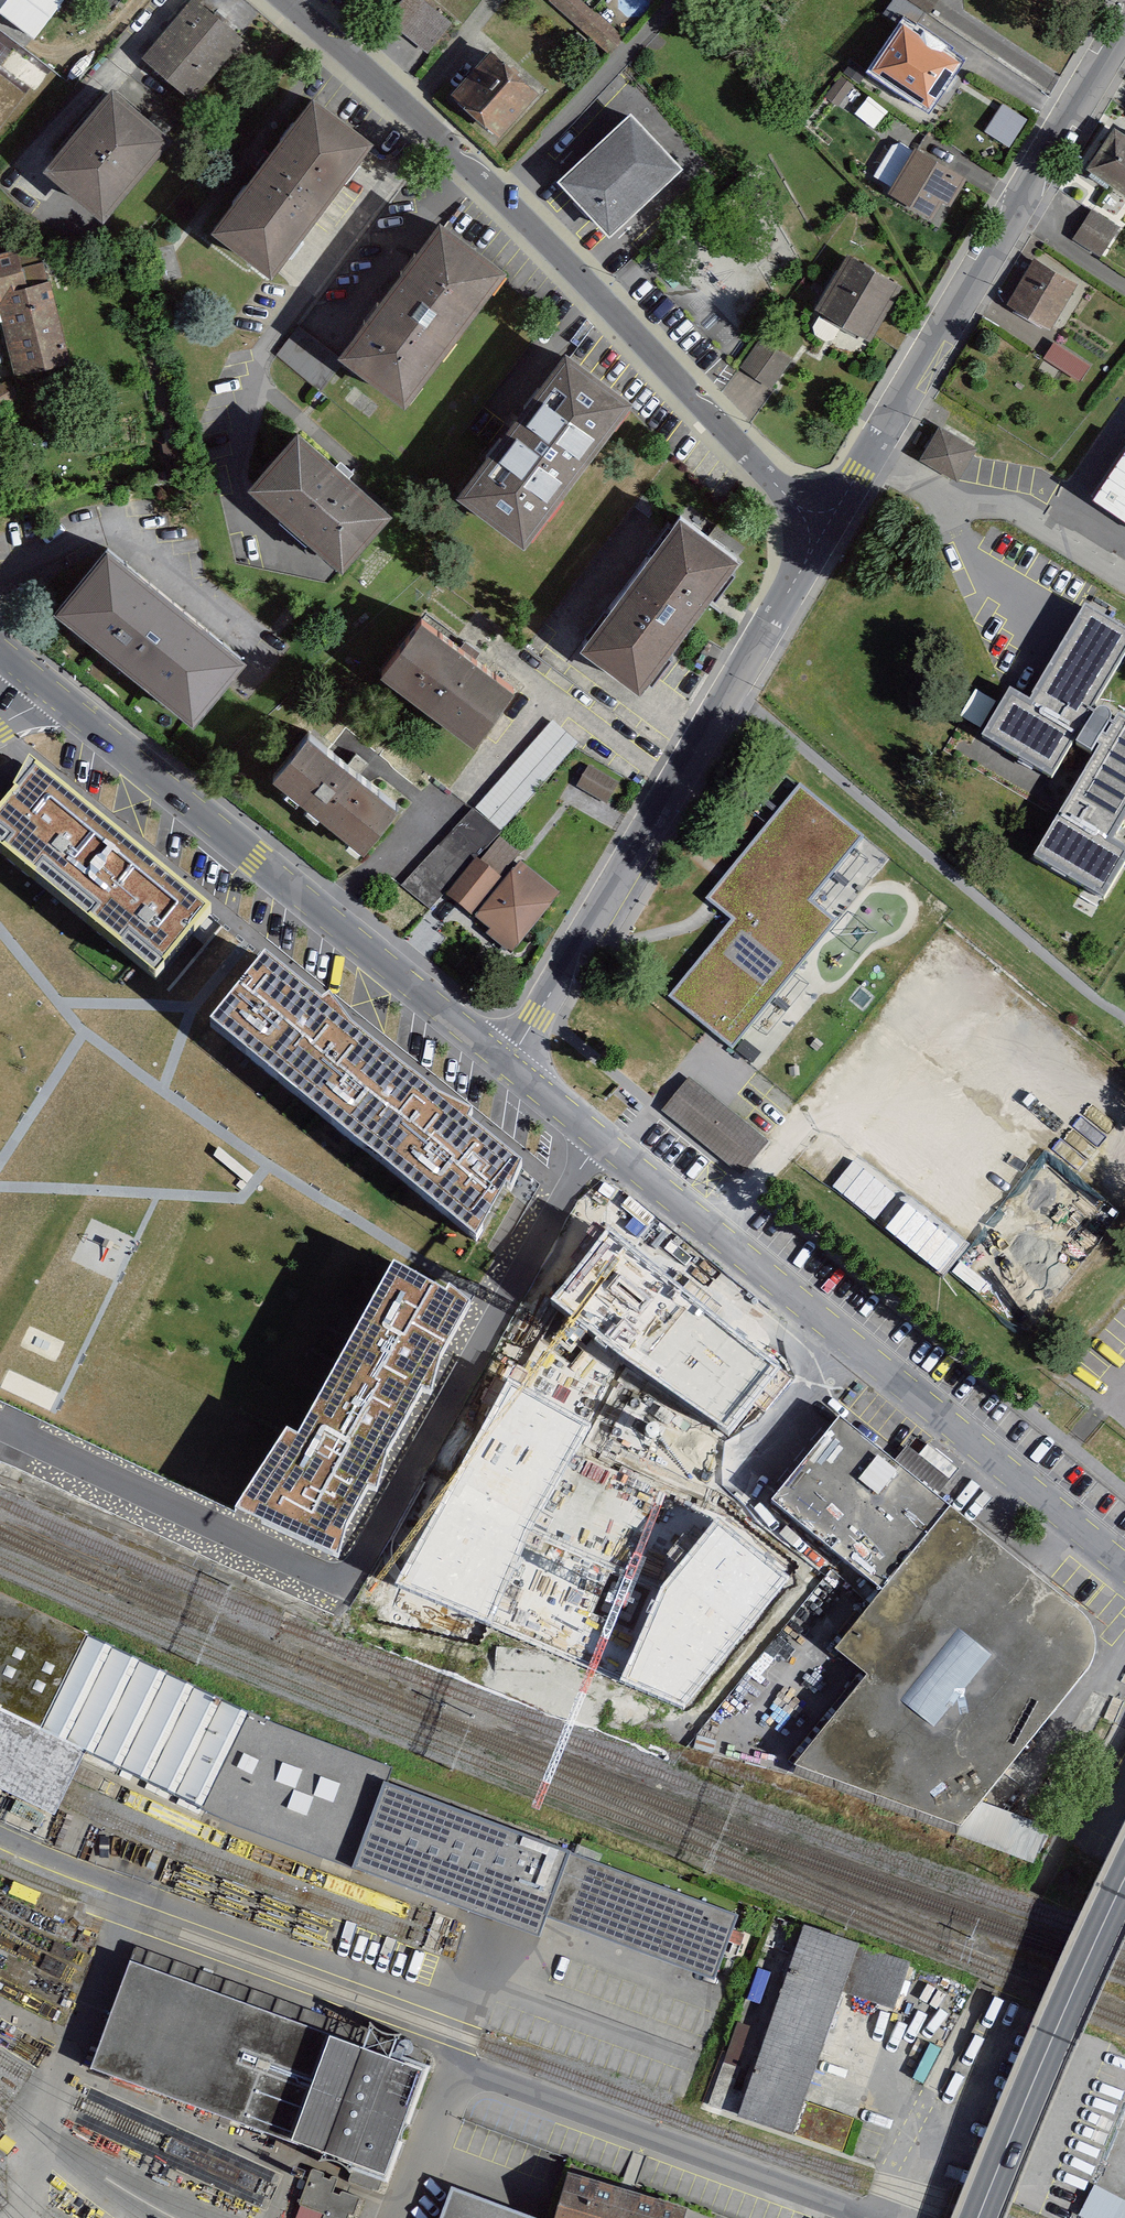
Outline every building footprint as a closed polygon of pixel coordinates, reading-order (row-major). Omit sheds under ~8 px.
[(0,5),(0,9),(35,36),(61,0),(4,0),(0,5)] [(144,57),(197,99),(247,35),(202,0),(189,0),(144,57)] [(424,0),(406,0),(390,18),(429,53),(453,26),(424,0)] [(583,0),(549,0),(547,3),(612,54),(627,34),(583,0)] [(928,13),(938,0),(911,0),(928,13)] [(961,58),(903,19),(874,63),(932,102),(961,58)] [(541,88),(492,46),(453,92),(502,134),(541,88)] [(112,78),(43,161),(106,212),(174,129),(112,78)] [(314,103),(210,238),(271,284),(374,149),(314,103)] [(1002,103),(987,131),(1011,144),(1027,116),(1002,103)] [(685,164),(633,108),(560,175),(612,231),(685,164)] [(1115,125),(1089,164),(1124,188),(1124,132),(1115,125)] [(960,177),(911,145),(887,182),(936,214),(947,197),(953,201),(966,181),(960,177)] [(1122,229),(1092,210),(1075,237),(1104,256),(1122,229)] [(440,227),(337,364),(405,414),(507,278),(440,227)] [(17,251),(0,255),(0,304),(11,286),(17,289),(27,287),(17,251)] [(900,280),(847,251),(817,307),(869,336),(900,280)] [(1079,283),(1034,257),(1008,303),(1052,329),(1079,283)] [(14,378),(70,365),(51,282),(27,287),(17,289),(11,286),(0,304),(0,316),(14,378)] [(792,360),(761,337),(739,368),(771,390),(792,360)] [(1091,364),(1055,341),(1045,357),(1082,379),(1091,364)] [(566,358),(457,503),(525,554),(634,409),(566,358)] [(978,447),(938,425),(920,458),(959,480),(978,447)] [(298,439),(248,496),(343,578),(392,521),(298,439)] [(681,516),(585,641),(645,687),(741,561),(681,516)] [(109,549),(61,608),(194,716),(242,656),(109,549)] [(985,734),(1054,776),(1124,662),(1124,629),(1090,608),(1033,700),(1014,688),(985,734)] [(380,683),(474,753),(515,699),(421,628),(380,683)] [(1121,717),(1038,858),(1107,898),(1124,868),(1124,849),(1114,842),(1124,823),(1124,720),(1121,717)] [(500,831),(580,745),(554,721),(474,807),(500,831)] [(308,732),(273,776),(363,848),(398,805),(308,732)] [(34,764),(0,812),(0,854),(155,979),(211,913),(153,865),(34,764)] [(591,766),(576,790),(610,810),(624,785),(591,766)] [(799,790),(706,897),(736,922),(668,998),(731,1047),(834,920),(810,899),(862,839),(799,790)] [(443,900),(472,921),(503,880),(474,858),(443,900)] [(503,880),(472,921),(516,953),(561,892),(517,860),(503,880)] [(322,1001),(266,955),(210,1028),(477,1241),(523,1167),(470,1123),(473,1114),(435,1094),(350,1026),(330,995),(322,1001)] [(776,1363),(606,1233),(552,1302),(723,1432),(776,1363)] [(471,1306),(440,1275),(435,1285),(393,1266),(298,1437),(286,1430),(233,1511),(338,1558),(345,1528),(369,1489),(377,1491),(388,1454),(422,1393),(431,1397),(443,1356),(471,1306)] [(588,1423),(508,1383),(407,1584),(487,1624),(588,1423)] [(956,1509),(845,1419),(782,1495),(774,1505),(885,1596),(956,1509)] [(1084,1610),(956,1509),(885,1596),(838,1652),(870,1677),(798,1767),(963,1824),(1096,1662),(1098,1647),(1098,1633),(1093,1621),(1084,1610)] [(791,1578),(715,1523),(661,1583),(622,1682),(677,1705),(686,1709),(791,1578)] [(0,1592),(0,1709),(40,1728),(87,1631),(0,1592)] [(249,1711),(87,1631),(40,1728),(85,1750),(204,1807),(249,1711)] [(54,1814),(63,1796),(75,1772),(85,1750),(40,1728),(0,1709),(0,1787),(54,1814)] [(394,1765),(249,1711),(204,1807),(355,1874),(357,1866),(373,1822),(388,1781),(390,1775),(394,1765)] [(569,1852),(388,1781),(357,1866),(539,1934),(569,1852)] [(740,1915),(573,1852),(549,1917),(715,1980),(740,1915)] [(916,1966),(803,1928),(740,2113),(798,2132),(846,1991),(901,2010),(916,1966)] [(118,1995),(103,2036),(90,2071),(387,2179),(426,2071),(395,2060),(399,2049),(133,1953),(118,1995)] [(359,2195),(335,2188),(339,2177),(310,2168),(295,2217),(352,2217),(359,2195)] [(556,2217),(686,2217),(688,2212),(570,2175),(556,2217)] [(1096,2183),(1078,2217),(1124,2217),(1124,2198),(1096,2183)] [(453,2188),(443,2217),(529,2217),(453,2188)]
